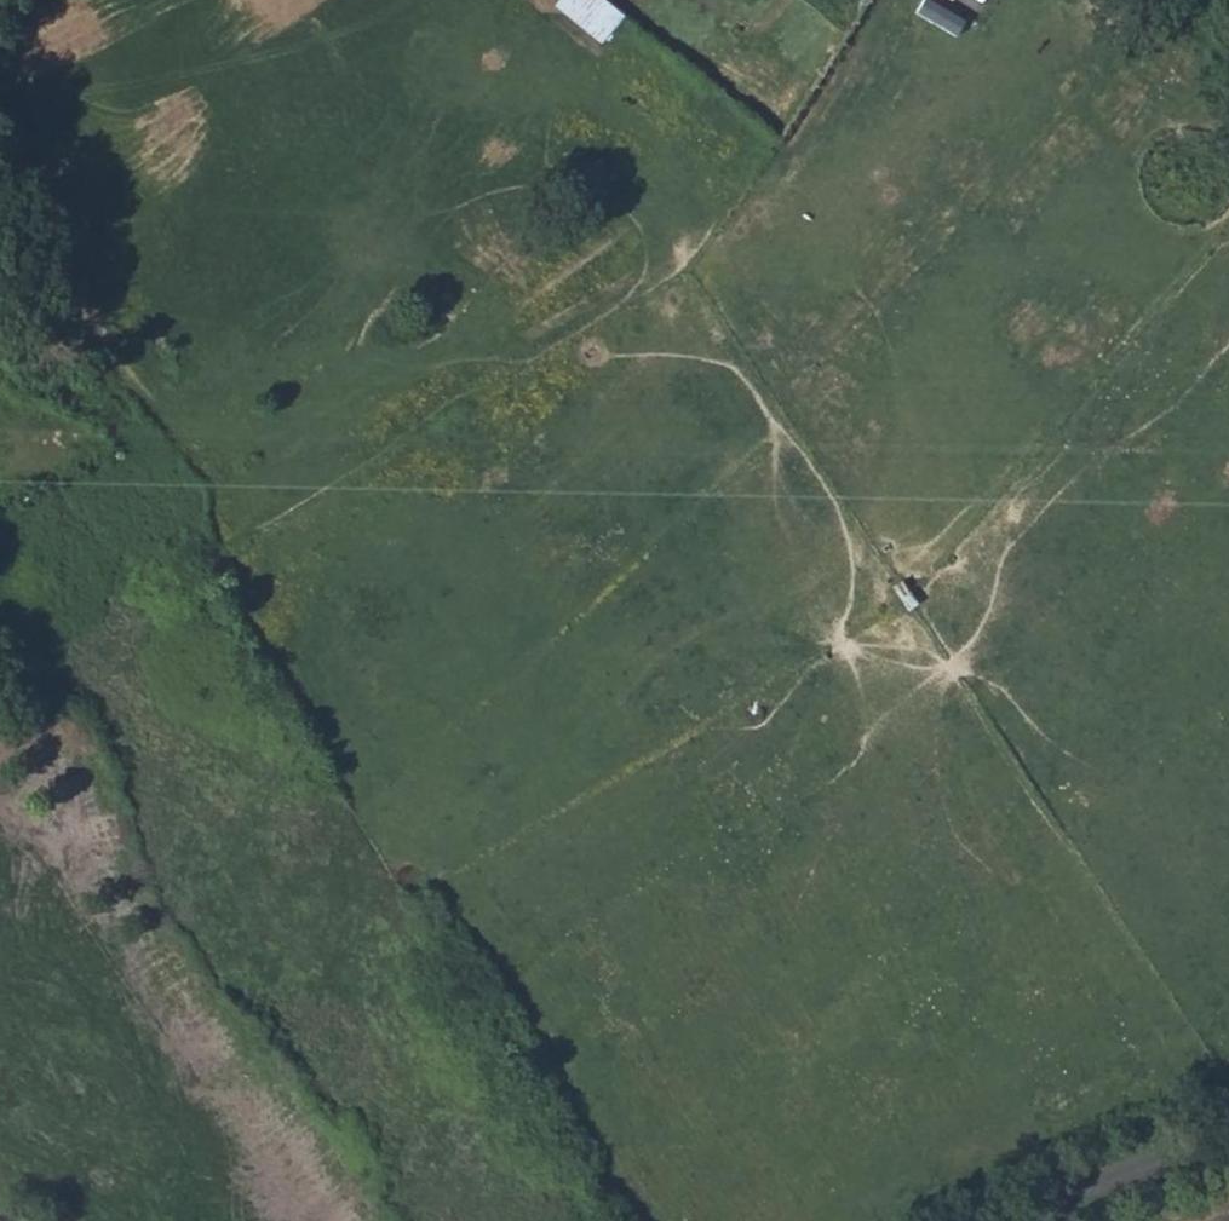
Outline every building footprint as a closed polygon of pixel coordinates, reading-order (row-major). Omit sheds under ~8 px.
[(614,15),(595,0),(553,0),(547,8),(592,42),(614,15)]
